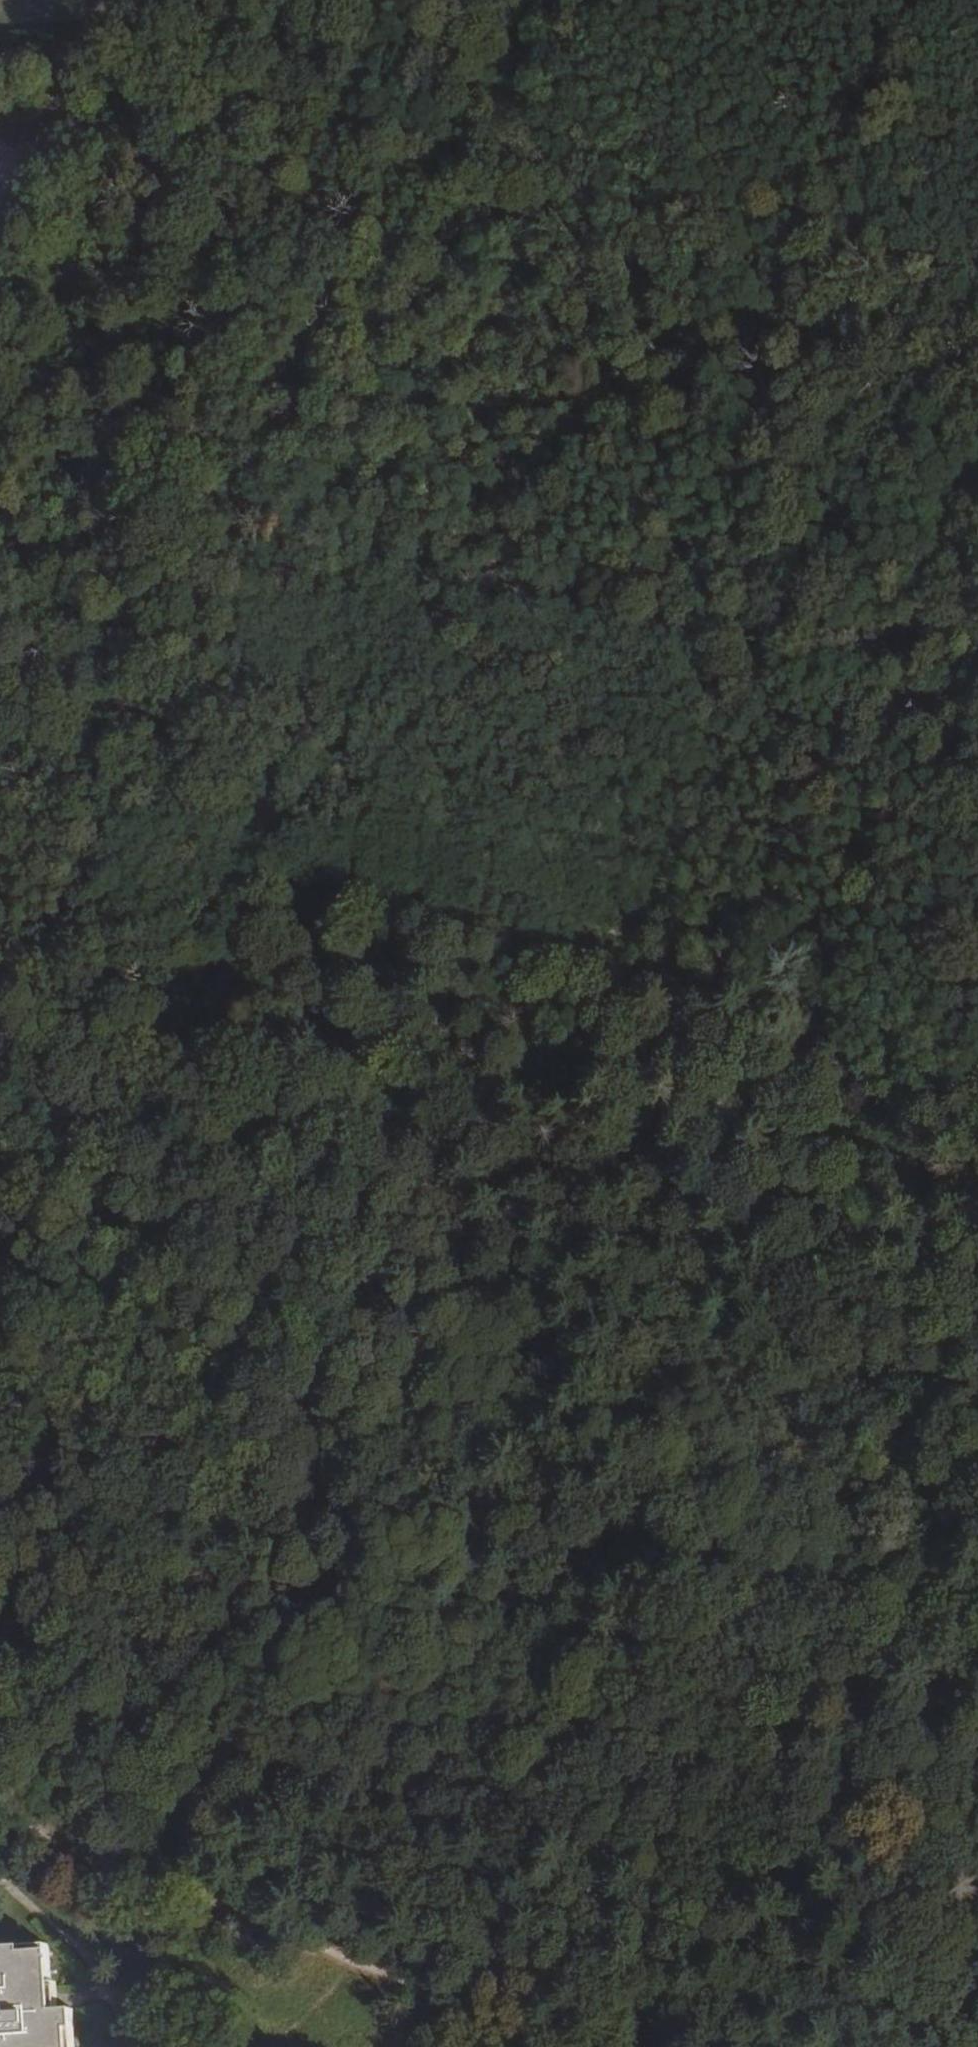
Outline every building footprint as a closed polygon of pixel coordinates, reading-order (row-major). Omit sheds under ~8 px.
[(68,2027),(74,2027),(73,2010),(53,2011),(49,1951),(20,1953),(21,1947),(3,1948),(4,1970),(0,1970),(0,2046),(70,2046),(68,2027)]
